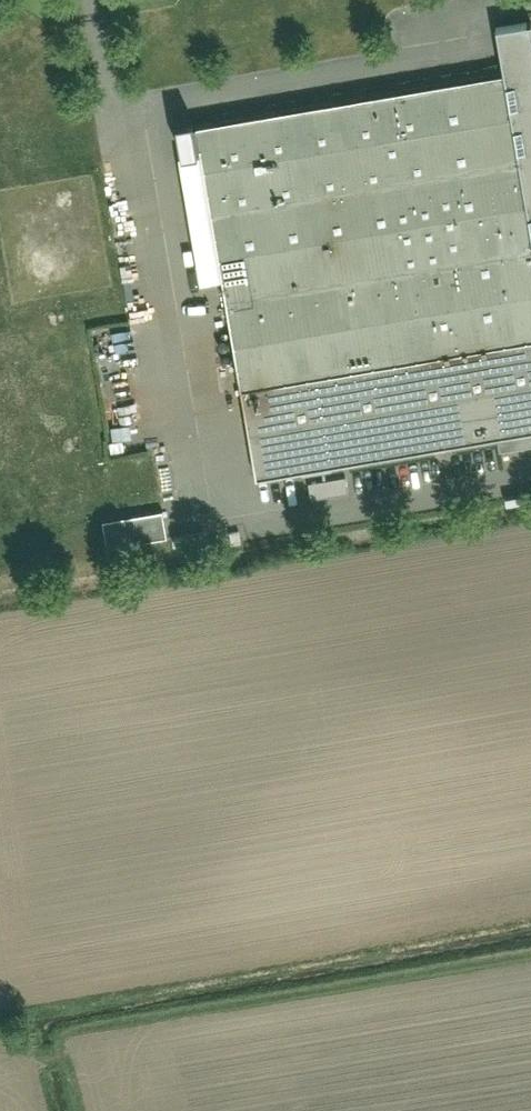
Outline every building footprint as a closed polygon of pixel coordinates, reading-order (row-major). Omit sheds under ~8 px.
[(221,280),(239,393),(530,348),(530,31),(495,37),(502,83),(197,130),(200,151),(181,154),(201,283),(221,280)] [(308,480),(310,494),(346,488),(344,474),(308,480)] [(102,517),(105,544),(166,538),(163,510),(102,517)]
